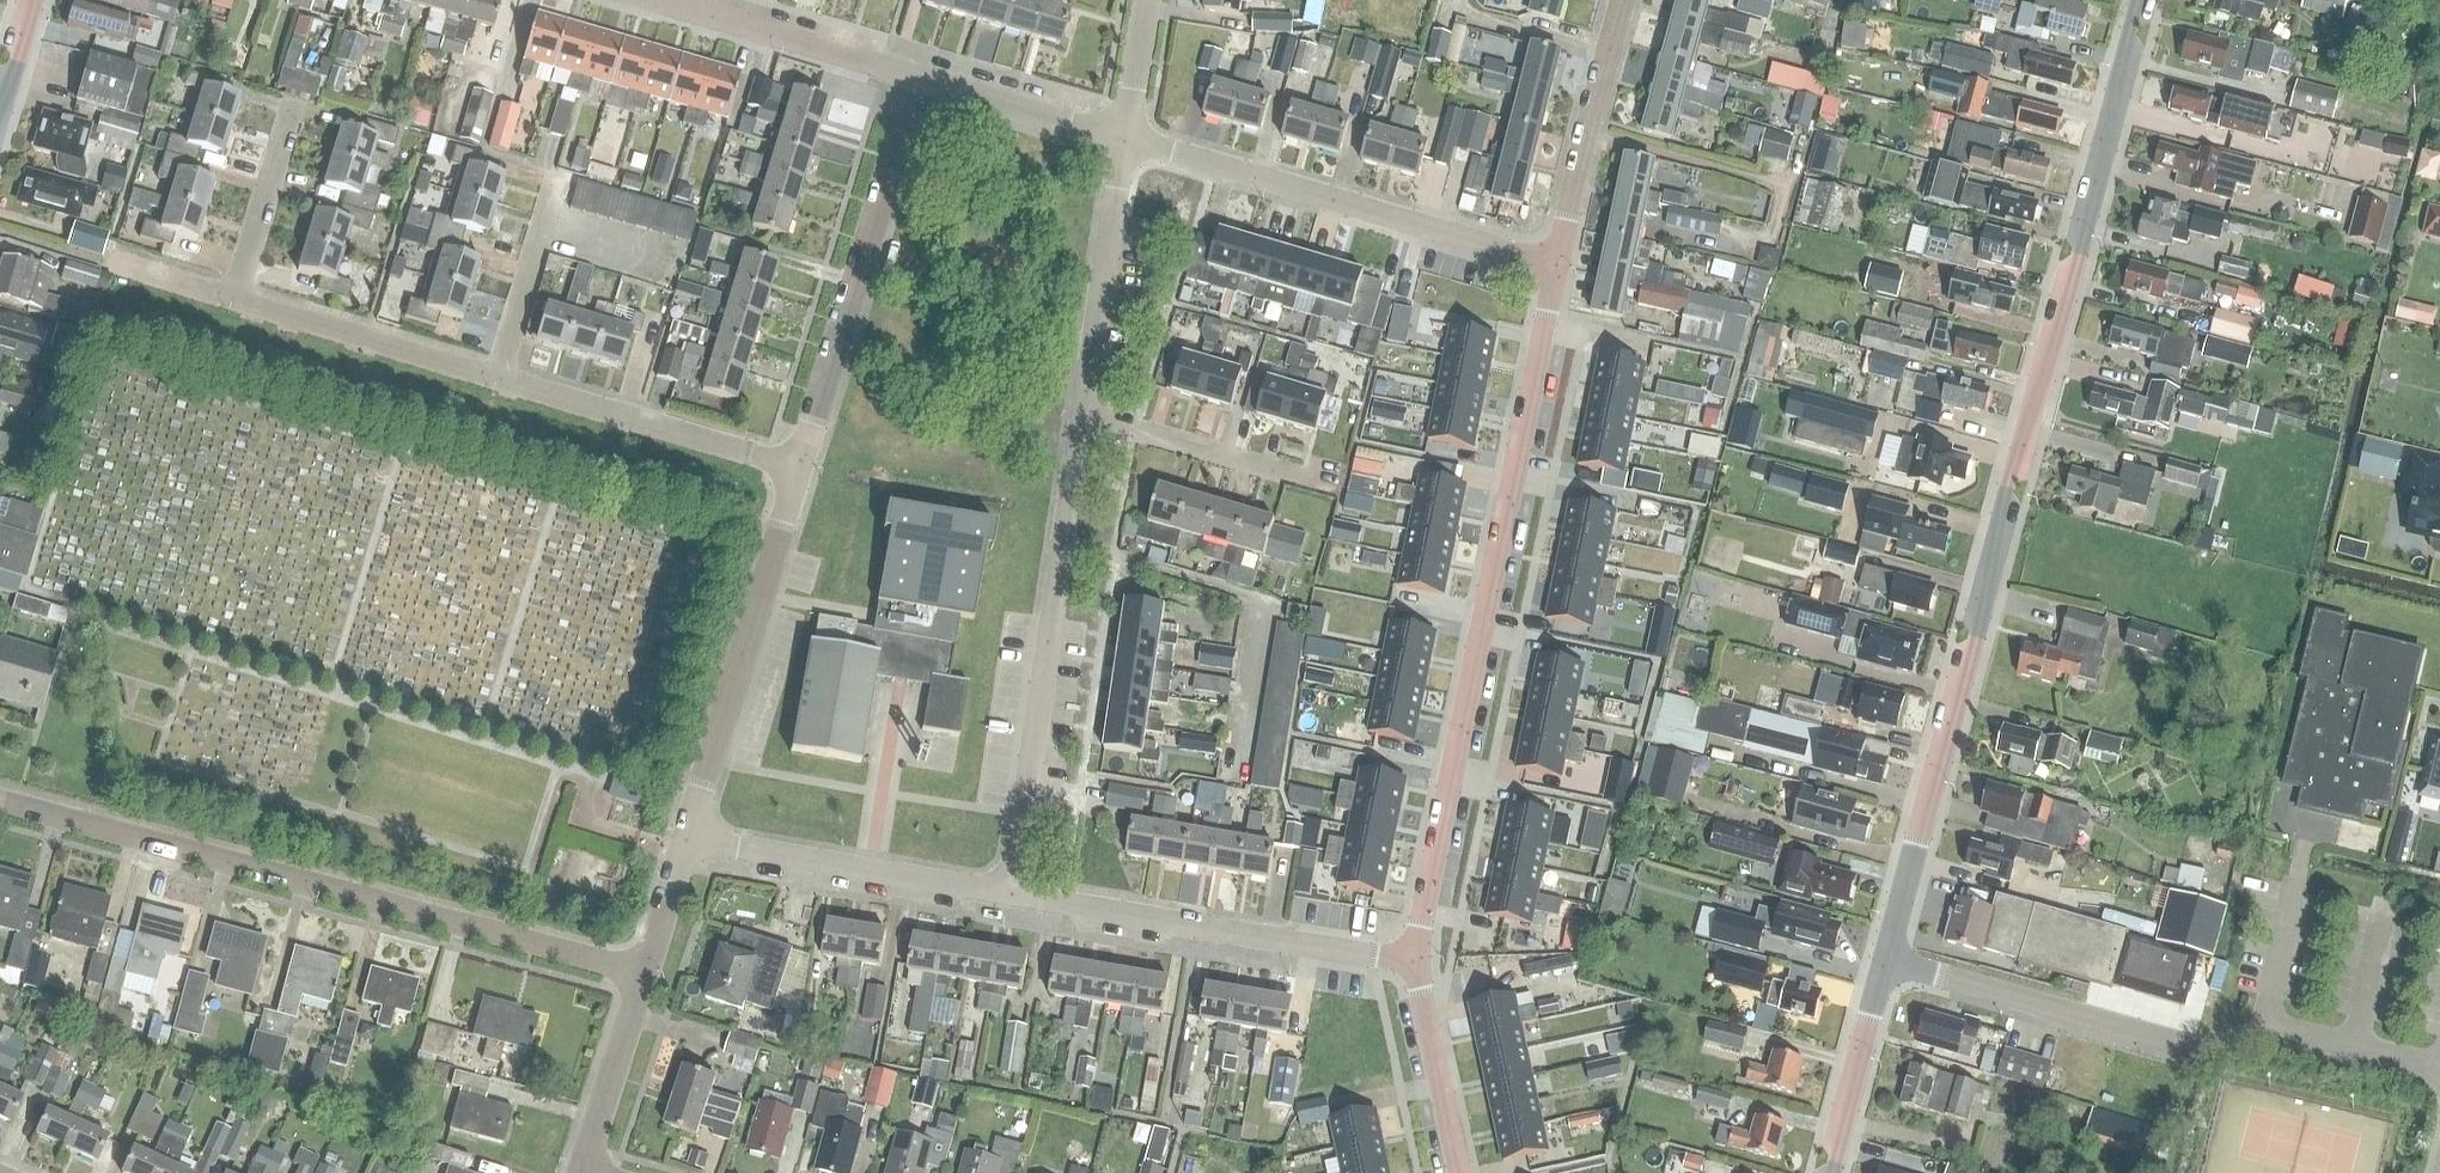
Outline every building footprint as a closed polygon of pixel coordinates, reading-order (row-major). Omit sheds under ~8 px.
[(96,1),(170,22),(173,22),(179,0),(96,0),(96,1)] [(298,8),(310,11),(313,0),(300,0),(298,8)] [(361,10),(379,15),(381,16),(382,15),(393,19),(399,0),(364,0),(361,10)] [(393,19),(405,22),(405,23),(406,23),(412,5),(430,10),(433,0),(399,0),(393,19)] [(423,32),(443,38),(444,34),(456,37),(467,0),(433,0),(430,10),(423,32)] [(456,37),(467,41),(470,42),(476,24),(493,29),(500,3),(489,0),(467,0),(456,37)] [(921,5),(948,13),(952,0),(922,0),(921,5)] [(948,13),(976,21),(982,0),(952,0),(948,13)] [(976,21),(1003,29),(1012,0),(982,0),(976,21)] [(1003,29),(1030,37),(1040,3),(1041,0),(1012,0),(1003,29)] [(1030,37),(1058,46),(1068,12),(1054,7),(1056,0),(1041,0),(1040,3),(1030,37)] [(1204,10),(1239,16),(1241,1),(1252,3),(1252,1),(1279,5),(1280,0),(1206,0),(1204,10)] [(1530,14),(1558,22),(1564,0),(1534,0),(1530,14)] [(1674,16),(1683,19),(1702,24),(1720,29),(1724,30),(1757,39),(1762,23),(1728,14),(1727,16),(1706,10),(1708,0),(1679,0),(1676,9),(1674,16)] [(1848,10),(1876,14),(1878,0),(1849,0),(1848,10)] [(2050,34),(2079,41),(2087,11),(2070,6),(2072,0),(2038,0),(2028,38),(2048,43),(2050,34)] [(2256,23),(2260,8),(2272,11),(2274,0),(2213,0),(2214,0),(2210,13),(2233,19),(2233,18),(2256,23)] [(2342,20),(2347,0),(2302,0),(2299,9),(2342,20)] [(69,22),(76,24),(75,28),(119,41),(119,39),(131,42),(138,20),(75,1),(69,22)] [(521,61),(517,77),(527,80),(532,64),(551,69),(565,21),(535,13),(521,61)] [(1979,14),(1977,29),(1995,31),(1997,17),(1979,14)] [(381,16),(377,31),(389,35),(393,19),(382,15),(381,16)] [(1254,15),(1253,31),(1291,33),(1292,16),(1254,15)] [(1672,24),(1664,54),(1691,62),(1696,45),(1697,42),(1715,47),(1720,29),(1702,24),(1683,19),(1674,16),(1672,24)] [(393,19),(389,35),(401,38),(405,23),(405,22),(393,19)] [(565,21),(551,69),(570,75),(565,91),(576,94),(594,30),(565,21)] [(1453,60),(1466,63),(1469,46),(1520,56),(1524,39),(1460,26),(1453,60)] [(594,30),(576,94),(586,97),(591,81),(609,86),(623,38),(594,30)] [(1426,61),(1444,65),(1451,34),(1433,30),(1426,61)] [(334,60),(357,68),(366,39),(343,31),(334,60)] [(443,38),(439,50),(451,53),(456,37),(444,34),(443,38)] [(2219,72),(2217,79),(2240,86),(2243,72),(2266,78),(2274,47),(2226,35),(2224,45),(2205,40),(2186,36),(2184,44),(2182,44),(2179,54),(2181,56),(2180,62),(2219,72)] [(1322,36),(1319,46),(1333,50),(1335,41),(1322,36)] [(2022,76),(2068,88),(2074,64),(2038,55),(2040,47),(1997,36),(1993,53),(2007,56),(2004,70),(2022,75),(2022,76)] [(224,61),(241,67),(249,43),(233,37),(224,61)] [(456,37),(451,53),(463,57),(467,41),(456,37)] [(1270,71),(1288,76),(1297,42),(1280,37),(1270,71)] [(623,38),(609,86),(628,91),(623,108),(634,111),(652,46),(623,38)] [(1356,41),(1353,52),(1376,59),(1379,48),(1356,41)] [(1292,71),(1307,75),(1316,46),(1300,42),(1292,71)] [(1509,69),(1506,80),(1522,84),(1541,88),(1550,91),(1552,83),(1560,52),(1532,45),(1525,73),(1509,69)] [(652,46),(634,111),(644,114),(649,97),(667,103),(681,55),(652,46)] [(1993,57),(1983,55),(1973,52),(1948,46),(1943,66),(1988,78),(1993,57)] [(2290,73),(2296,51),(2280,47),(2274,69),(2290,73)] [(1205,48),(1198,71),(1214,76),(1221,53),(1205,48)] [(132,63),(155,70),(159,56),(136,49),(132,63)] [(1384,50),(1371,94),(1387,99),(1400,55),(1384,50)] [(1655,85),(1653,93),(1663,95),(1681,100),(1702,106),(1720,111),(1724,98),(1705,93),(1709,81),(1712,68),(1691,62),(1664,54),(1655,85)] [(681,55),(667,103),(686,108),(681,124),(692,127),(710,63),(681,55)] [(90,56),(77,100),(102,108),(100,113),(100,114),(99,118),(96,128),(100,129),(135,139),(141,117),(143,118),(156,75),(90,56)] [(1780,59),(1773,80),(1828,100),(1835,78),(1780,59)] [(1239,62),(1235,78),(1245,81),(1250,65),(1241,62),(1239,62)] [(710,63),(692,127),(702,130),(707,114),(726,119),(740,71),(710,63)] [(1250,65),(1245,81),(1256,84),(1260,68),(1251,65),(1250,65)] [(281,67),(275,86),(314,97),(319,78),(281,67)] [(188,74),(185,84),(202,90),(194,115),(231,126),(239,98),(240,97),(204,86),(206,79),(188,74)] [(1483,74),(1480,87),(1503,92),(1503,91),(1506,80),(1483,74)] [(755,77),(747,105),(765,110),(765,111),(774,114),(818,127),(826,100),(792,89),(787,106),(779,103),(768,100),(773,84),(773,83),(755,77)] [(1215,83),(1205,116),(1233,124),(1245,81),(1235,78),(1232,88),(1215,83)] [(1967,79),(1957,116),(1980,122),(1981,116),(2017,125),(2016,128),(2030,132),(2031,129),(2055,136),(2062,113),(2037,106),(2037,105),(2023,102),(2022,107),(2003,102),(2004,97),(1988,92),(1990,85),(1967,79)] [(1506,80),(1503,91),(1519,95),(1512,122),(1540,129),(1548,98),(1550,91),(1541,88),(1522,84),(1506,80)] [(1245,81),(1233,124),(1261,132),(1270,99),(1253,94),(1256,84),(1245,81)] [(2289,108),(2332,120),(2339,92),(2296,81),(2289,108)] [(1319,85),(1314,101),(1325,104),(1329,88),(1319,85)] [(1329,88),(1325,104),(1335,106),(1340,91),(1329,88)] [(2168,111),(2187,116),(2186,120),(2203,125),(2204,124),(2218,128),(2264,140),(2272,107),(2226,95),(2224,103),(2210,99),(2210,98),(2173,89),(2172,95),(2168,95),(2166,104),(2169,105),(2168,111)] [(1651,100),(1643,132),(1670,139),(1676,119),(1678,109),(1699,115),(1702,106),(1681,100),(1663,95),(1653,93),(1651,100)] [(558,96),(548,133),(561,137),(571,100),(558,96)] [(506,150),(519,107),(501,101),(488,145),(506,150)] [(1294,105),(1284,139),(1312,147),(1325,104),(1314,101),(1312,110),(1294,105)] [(1325,104),(1312,147),(1340,155),(1349,121),(1332,116),(1335,106),(1325,104)] [(407,106),(403,121),(426,127),(430,112),(407,106)] [(1397,107),(1393,123),(1403,126),(1407,110),(1397,107)] [(1448,108),(1433,163),(1448,167),(1464,112),(1448,108)] [(758,109),(755,120),(769,124),(771,125),(774,114),(765,111),(758,109)] [(1407,110),(1403,126),(1413,129),(1418,113),(1407,110)] [(1455,149),(1481,156),(1491,118),(1465,111),(1455,149)] [(769,124),(768,127),(780,131),(776,144),(810,155),(818,127),(774,114),(771,125),(769,124)] [(170,135),(164,152),(196,162),(200,148),(222,155),(231,126),(194,115),(187,140),(170,135)] [(37,132),(35,142),(38,148),(58,154),(56,160),(57,165),(59,171),(58,171),(58,172),(83,179),(83,178),(84,172),(82,161),(80,160),(85,141),(96,144),(96,141),(100,129),(96,128),(60,118),(59,122),(46,119),(44,129),(38,132),(37,132)] [(340,129),(332,156),(368,168),(385,173),(389,162),(372,157),(372,154),(376,142),(393,148),(398,130),(366,120),(362,134),(341,127),(340,129)] [(1493,146),(1490,157),(1521,165),(1531,168),(1533,160),(1540,129),(1512,122),(1506,149),(1493,146)] [(1372,128),(1363,162),(1390,169),(1403,126),(1393,123),(1391,123),(1388,132),(1372,128)] [(1403,126),(1390,169),(1418,177),(1428,144),(1411,139),(1413,129),(1403,126)] [(1758,155),(1787,163),(1793,138),(1765,130),(1758,155)] [(438,134),(432,150),(446,155),(452,138),(438,134)] [(1818,139),(1809,170),(1828,175),(1834,155),(1837,145),(1818,139)] [(761,158),(758,168),(767,171),(801,182),(810,155),(776,144),(772,158),(760,154),(759,157),(761,158)] [(1974,148),(1970,166),(1990,171),(1991,168),(2004,172),(2003,176),(2042,185),(2048,162),(2010,152),(2009,154),(1994,150),(1975,145),(1974,148)] [(2160,145),(2154,166),(2179,173),(2175,186),(2231,201),(2235,185),(2249,188),(2255,165),(2199,150),(2198,156),(2160,145)] [(455,193),(496,206),(504,175),(482,169),(486,156),(454,147),(449,164),(463,168),(455,193)] [(584,171),(589,153),(575,149),(570,168),(584,171)] [(159,169),(157,177),(174,182),(169,200),(205,211),(214,182),(192,175),(196,162),(164,152),(159,169)] [(742,163),(742,164),(758,168),(761,158),(759,157),(745,153),(742,163)] [(2439,158),(2422,154),(2415,181),(2432,185),(2439,158)] [(332,156),(323,186),(345,192),(341,206),(373,215),(375,207),(384,210),(387,201),(378,198),(380,189),(363,184),(368,168),(332,156)] [(1464,188),(1481,192),(1486,171),(1489,160),(1472,156),(1464,188)] [(1619,188),(1617,196),(1627,198),(1658,204),(1660,194),(1647,191),(1654,162),(1626,156),(1619,188)] [(1490,157),(1487,171),(1499,175),(1493,200),(1521,207),(1529,175),(1531,168),(1521,165),(1490,157)] [(659,159),(652,182),(665,186),(672,163),(659,159)] [(1928,184),(1923,200),(1933,203),(1958,209),(1959,206),(1988,214),(1988,216),(2003,220),(2004,217),(2032,225),(2038,203),(1965,184),(1968,172),(1942,166),(1933,163),(1928,184)] [(742,164),(739,174),(755,179),(758,168),(742,164)] [(111,165),(109,184),(130,186),(132,166),(111,165)] [(758,168),(755,179),(764,182),(759,198),(793,209),(801,182),(767,171),(758,168)] [(27,172),(19,202),(54,212),(55,208),(77,214),(79,207),(92,211),(97,192),(27,172)] [(577,180),(569,208),(583,212),(591,184),(577,180)] [(1796,222),(1837,234),(1849,192),(1808,180),(1796,222)] [(690,186),(676,183),(672,196),(686,200),(690,186)] [(591,184),(583,212),(596,216),(604,188),(591,184)] [(604,188),(596,216),(609,220),(617,192),(610,190),(604,188)] [(132,189),(127,206),(146,212),(148,205),(165,211),(161,224),(144,219),(139,237),(171,246),(175,233),(196,240),(197,239),(196,239),(205,211),(169,200),(132,189)] [(730,201),(746,206),(750,196),(734,191),(730,201)] [(1664,191),(1661,202),(1685,207),(1687,196),(1664,191)] [(617,192),(609,220),(622,223),(630,196),(617,192)] [(434,214),(429,231),(461,241),(465,228),(487,234),(496,206),(455,193),(448,218),(434,214)] [(630,196),(622,223),(635,227),(643,200),(630,196)] [(750,196),(746,206),(756,209),(751,226),(785,237),(793,209),(759,198),(750,196)] [(1616,203),(1609,235),(1637,240),(1643,213),(1655,216),(1658,204),(1627,198),(1617,196),(1616,203)] [(2168,247),(2169,240),(2186,245),(2188,235),(2202,238),(2218,241),(2220,231),(2275,241),(2277,228),(2224,217),(2224,216),(2197,209),(2196,213),(2178,208),(2179,205),(2151,198),(2147,215),(2143,214),(2142,219),(2139,219),(2136,229),(2139,229),(2137,239),(2168,247)] [(643,200),(635,227),(649,231),(657,204),(643,200)] [(2358,202),(2348,239),(2376,246),(2386,209),(2358,202)] [(657,204),(649,231),(662,235),(670,207),(668,207),(657,204)] [(2439,241),(2439,208),(2429,205),(2421,236),(2439,241)] [(315,212),(306,242),(342,253),(350,227),(367,233),(373,215),(341,206),(337,219),(315,212)] [(670,207),(662,235),(675,239),(683,211),(670,207)] [(1708,215),(1670,207),(1667,223),(1718,234),(1721,218),(1708,215)] [(683,211),(675,239),(689,243),(693,227),(697,215),(683,211)] [(68,242),(102,252),(108,231),(74,221),(68,242)] [(1198,237),(1185,280),(1207,286),(1225,291),(1230,274),(1238,276),(1249,239),(1220,230),(1216,242),(1198,237)] [(1978,261),(2020,271),(2028,241),(1986,230),(1982,245),(1929,231),(1922,257),(1975,271),(1978,261)] [(438,253),(431,278),(471,290),(479,261),(457,254),(461,241),(429,231),(424,249),(438,253)] [(694,254),(708,258),(714,235),(700,231),(694,254)] [(1602,266),(1601,273),(1610,275),(1629,279),(1642,282),(1658,285),(1661,273),(1662,267),(1646,263),(1650,243),(1637,240),(1609,235),(1602,266)] [(1225,291),(1218,315),(1229,319),(1237,293),(1254,298),(1258,282),(1266,285),(1277,247),(1249,239),(1238,276),(1230,274),(1225,291)] [(297,269),(297,271),(319,277),(315,290),(347,300),(352,282),(335,277),(342,253),(306,242),(298,269),(297,269)] [(1254,298),(1250,309),(1262,312),(1265,302),(1282,307),(1286,291),(1294,293),(1305,256),(1277,247),(1266,285),(1258,282),(1254,298)] [(727,268),(724,278),(734,281),(768,292),(776,264),(742,254),(737,271),(727,268)] [(1282,307),(1281,308),(1293,311),(1310,316),(1315,299),(1323,301),(1334,264),(1305,256),(1294,293),(1286,291),(1282,307)] [(2229,257),(2226,272),(2254,278),(2257,264),(2229,257)] [(29,307),(28,312),(62,322),(68,302),(35,293),(42,269),(3,258),(0,270),(0,299),(29,307)] [(712,263),(708,274),(724,278),(727,268),(712,263)] [(1312,317),(1306,339),(1315,341),(1323,316),(1370,330),(1370,329),(1381,292),(1383,284),(1361,277),(1363,273),(1334,264),(1323,301),(1315,299),(1310,316),(1312,317)] [(2162,294),(2199,303),(2204,284),(2167,274),(2130,264),(2128,274),(2124,276),(2122,282),(2125,286),(2124,290),(2160,300),(2162,294)] [(66,279),(107,292),(111,278),(70,265),(66,279)] [(1863,290),(1896,298),(1902,273),(1870,265),(1863,290)] [(1741,267),(1734,294),(1759,300),(1766,270),(1750,266),(1749,269),(1741,267)] [(1990,308),(2009,313),(2014,292),(1979,283),(1980,278),(1956,272),(1948,301),(1989,312),(1990,308)] [(1599,281),(1592,313),(1620,319),(1626,290),(1640,293),(1637,304),(1684,314),(1678,340),(1738,354),(1750,307),(1642,283),(1642,282),(1629,279),(1610,275),(1601,273),(1599,281)] [(2306,274),(2300,293),(2337,304),(2343,285),(2306,274)] [(471,290),(431,278),(423,303),(410,299),(405,317),(437,326),(440,313),(462,320),(471,290)] [(719,295),(716,306),(760,319),(768,292),(734,281),(729,298),(719,295)] [(2218,282),(2215,294),(2234,299),(2238,288),(2218,282)] [(2234,302),(2257,308),(2261,294),(2238,288),(2234,302)] [(719,295),(703,290),(700,301),(716,306),(719,295)] [(546,305),(535,341),(564,350),(575,314),(582,316),(587,299),(584,298),(577,295),(570,293),(565,311),(546,305)] [(2439,324),(2439,306),(2407,299),(2402,318),(2439,326),(2439,324)] [(713,316),(716,306),(700,301),(697,311),(713,316)] [(575,314),(564,350),(592,359),(603,322),(610,325),(616,307),(605,304),(598,302),(593,319),(582,316),(575,314)] [(1896,323),(1928,331),(1933,312),(1901,303),(1896,323)] [(1393,305),(1390,324),(1408,328),(1412,309),(1393,305)] [(716,306),(713,316),(722,319),(717,336),(751,346),(760,319),(716,306)] [(2259,321),(2215,309),(2208,334),(2211,335),(2250,346),(2252,346),(2259,321)] [(603,322),(592,359),(620,367),(621,368),(632,332),(639,334),(644,316),(633,313),(628,330),(610,325),(603,322)] [(2353,346),(2358,319),(2345,317),(2340,344),(2353,346)] [(35,364),(45,329),(7,318),(6,323),(0,321),(0,354),(35,364)] [(1859,346),(1873,350),(1892,355),(1892,353),(1922,361),(1925,347),(1900,340),(1903,330),(1865,321),(1859,346)] [(2177,382),(2180,369),(2187,371),(2195,342),(2188,340),(2188,339),(2116,321),(2113,330),(2109,332),(2107,340),(2110,343),(2109,346),(2149,357),(2150,351),(2155,353),(2149,374),(2177,382)] [(1971,360),(1995,366),(2001,346),(1950,333),(1951,327),(1937,323),(1930,351),(1953,357),(1953,360),(1970,364),(1971,360)] [(1490,365),(1497,336),(1452,326),(1446,355),(1490,365)] [(1761,334),(1757,364),(1780,367),(1784,337),(1761,334)] [(2207,352),(2247,363),(2250,346),(2211,335),(2207,352)] [(703,349),(700,360),(743,373),(751,346),(717,336),(712,352),(703,349)] [(1172,391),(1202,400),(1214,363),(1221,366),(1226,349),(1205,342),(1200,359),(1183,354),(1172,391)] [(687,345),(684,355),(700,360),(703,349),(687,345)] [(664,349),(656,376),(675,382),(680,365),(684,355),(664,349)] [(1901,383),(1904,372),(1907,359),(1892,355),(1873,350),(1867,375),(1901,383)] [(1202,400),(1205,401),(1232,409),(1243,373),(1248,375),(1253,357),(1243,354),(1238,371),(1221,366),(1214,363),(1202,400)] [(684,355),(680,365),(696,370),(700,360),(684,355)] [(1440,383),(1484,393),(1490,365),(1446,355),(1440,383)] [(1599,355),(1594,385),(1638,394),(1644,364),(1599,355)] [(700,360),(696,370),(706,373),(701,390),(735,401),(743,373),(700,360)] [(1257,417),(1288,426),(1300,389),(1307,392),(1312,374),(1291,368),(1285,385),(1268,380),(1257,417)] [(1915,374),(1910,392),(1920,394),(1913,419),(1939,426),(1945,405),(1962,410),(1963,406),(1982,411),(1988,390),(1926,373),(1925,377),(1915,374)] [(1717,379),(1712,396),(1725,399),(1730,383),(1717,379)] [(1288,426),(1290,427),(1317,435),(1329,399),(1335,401),(1340,383),(1329,380),(1324,397),(1307,392),(1300,389),(1288,426)] [(1440,383),(1435,409),(1479,418),(1484,393),(1440,383)] [(0,393),(0,403),(32,412),(37,393),(3,384),(0,393)] [(2095,388),(2089,409),(2117,417),(2116,419),(2126,422),(2126,420),(2168,431),(2174,408),(2179,410),(2178,411),(2238,429),(2245,404),(2212,394),(2211,400),(2179,391),(2156,384),(2151,403),(2146,402),(2095,388)] [(1594,385),(1588,410),(1633,419),(1638,394),(1594,385)] [(1658,385),(1655,396),(1701,406),(1704,394),(1658,385)] [(1799,421),(1793,442),(1862,461),(1867,440),(1871,441),(1877,419),(1790,395),(1784,417),(1799,421)] [(1732,443),(1759,448),(1766,411),(1739,406),(1732,443)] [(1428,438),(1473,447),(1479,418),(1435,409),(1428,438)] [(1588,410),(1583,435),(1628,444),(1633,419),(1588,410)] [(1583,435),(1577,464),(1622,473),(1628,444),(1583,435)] [(5,456),(9,438),(0,436),(0,454),(5,456)] [(1909,479),(1909,480),(1942,489),(1945,476),(1964,481),(1969,459),(1950,454),(1952,448),(1920,440),(1920,442),(1906,438),(1897,476),(1909,479)] [(2395,477),(2402,449),(2364,440),(2358,468),(2395,477)] [(1358,448),(1352,471),(1380,477),(1386,455),(1358,448)] [(2438,495),(2439,486),(2439,460),(2411,454),(2401,498),(2413,501),(2407,530),(2431,536),(2430,541),(2431,547),(2434,552),(2439,553),(2439,495),(2438,495)] [(1699,461),(1697,472),(1712,475),(1714,464),(1699,461)] [(1769,483),(1787,488),(1792,468),(1774,463),(1769,483)] [(2065,493),(2082,497),(2079,508),(2104,514),(2108,498),(2144,507),(2152,471),(2122,464),(2117,482),(2071,471),(2065,493)] [(2163,481),(2194,489),(2199,472),(2168,464),(2163,481)] [(1803,503),(1841,513),(1849,486),(1811,475),(1803,503)] [(1420,477),(1415,506),(1459,515),(1465,486),(1420,477)] [(1141,520),(1136,538),(1164,546),(1169,529),(1177,531),(1188,495),(1160,487),(1160,486),(1159,486),(1148,522),(1141,520)] [(1169,529),(1164,546),(1175,549),(1180,532),(1198,537),(1206,539),(1216,503),(1188,495),(1177,531),(1169,529)] [(24,576),(43,512),(10,501),(1,532),(0,532),(0,569),(24,576)] [(1900,540),(1897,550),(1913,555),(1916,546),(1944,553),(1950,532),(1905,520),(1908,510),(1873,501),(1865,532),(1888,538),(1888,537),(1900,540)] [(1570,502),(1564,531),(1608,540),(1614,511),(1570,502)] [(1198,537),(1192,554),(1203,557),(1208,540),(1226,545),(1234,548),(1245,511),(1216,503),(1206,539),(1198,537)] [(807,644),(788,752),(858,764),(859,758),(873,677),(927,686),(920,730),(936,733),(958,736),(967,683),(948,679),(958,617),(972,619),(983,549),(990,550),(994,525),(885,506),(881,531),(888,532),(876,603),(877,603),(876,609),(872,631),(854,628),(854,625),(816,618),(811,645),(807,644)] [(1415,506),(1410,531),(1454,540),(1459,515),(1415,506)] [(1226,545),(1221,563),(1230,565),(1225,581),(1251,589),(1255,573),(1241,568),(1246,551),(1262,556),(1263,557),(1264,553),(1296,562),(1304,534),(1272,525),(1274,520),(1273,519),(1272,520),(1245,511),(1234,548),(1226,545)] [(1333,521),(1330,535),(1344,538),(1347,524),(1333,521)] [(1410,531),(1405,557),(1449,565),(1454,540),(1410,531)] [(1564,531),(1559,557),(1603,566),(1608,540),(1564,531)] [(1859,552),(1837,546),(1827,543),(1822,559),(1854,568),(1859,552)] [(1405,557),(1399,586),(1443,595),(1449,565),(1405,557)] [(1559,557),(1553,585),(1597,594),(1614,597),(1617,584),(1600,580),(1603,566),(1559,557)] [(1863,569),(1857,588),(1891,597),(1889,604),(1909,610),(1910,608),(1928,613),(1935,588),(1912,581),(1913,579),(1883,571),(1882,574),(1863,569)] [(1713,620),(1725,582),(1702,575),(1690,613),(1713,620)] [(1553,585),(1546,619),(1591,628),(1595,607),(1612,611),(1614,597),(1597,594),(1553,585)] [(1823,588),(1819,602),(1836,606),(1839,593),(1823,588)] [(46,621),(46,619),(65,625),(69,612),(17,597),(13,611),(46,621)] [(1793,597),(1785,625),(1841,640),(1842,636),(1861,642),(1856,659),(1856,660),(1896,671),(1897,669),(1911,673),(1921,638),(1869,624),(1871,619),(1793,597)] [(1126,602),(1122,631),(1159,636),(1158,643),(1174,646),(1176,646),(1178,635),(1176,635),(1177,627),(1161,624),(1163,607),(1164,608),(1164,606),(1126,601),(1126,602)] [(1651,606),(1641,653),(1664,658),(1674,611),(1651,606)] [(1289,608),(1286,622),(1304,625),(1306,611),(1289,608)] [(2398,745),(2407,706),(2422,648),(2353,630),(2355,619),(2316,610),(2300,675),(2308,677),(2302,701),(2286,767),(2291,768),(2289,778),(2303,781),(2298,806),(2359,821),(2363,801),(2388,807),(2403,746),(2398,745)] [(2061,653),(2041,648),(2040,651),(2025,646),(2017,675),(2053,686),(2056,673),(2093,684),(2103,647),(2096,645),(2103,623),(2067,613),(2060,635),(2066,637),(2061,653)] [(1276,622),(1274,636),(1303,641),(1306,627),(1283,623),(1276,622)] [(2136,647),(2153,652),(2159,630),(2132,622),(2129,636),(2139,639),(2136,647)] [(1390,623),(1384,653),(1429,662),(1435,632),(1390,623)] [(1122,631),(1118,660),(1155,666),(1154,673),(1172,675),(1173,664),(1171,664),(1174,646),(1158,643),(1159,636),(1122,631)] [(1274,636),(1272,650),(1301,654),(1303,641),(1274,636)] [(41,709),(55,659),(3,644),(0,654),(0,697),(41,709)] [(1197,666),(1231,672),(1235,651),(1201,645),(1197,666)] [(1272,650),(1270,663),(1299,668),(1301,654),(1272,650)] [(1384,653),(1379,678),(1424,687),(1429,662),(1384,653)] [(1538,656),(1532,685),(1577,694),(1583,665),(1538,656)] [(1118,660),(1113,689),(1150,695),(1149,702),(1167,705),(1169,694),(1164,693),(1165,685),(1152,684),(1154,673),(1155,666),(1118,660)] [(1270,663),(1267,677),(1297,682),(1299,668),(1270,663)] [(1306,669),(1303,681),(1315,684),(1318,672),(1306,669)] [(1267,677),(1265,691),(1295,695),(1297,682),(1267,677)] [(1379,678),(1374,703),(1419,712),(1424,687),(1379,678)] [(1835,709),(1848,712),(1850,704),(1859,707),(1856,722),(1875,727),(1876,723),(1895,729),(1904,697),(1842,681),(1835,709)] [(1532,685),(1527,711),(1572,720),(1577,694),(1532,685)] [(1730,704),(1734,690),(1719,686),(1715,700),(1730,704)] [(1113,689),(1109,719),(1146,724),(1145,731),(1163,734),(1165,723),(1159,722),(1161,714),(1148,712),(1149,702),(1150,695),(1113,689)] [(1265,691),(1263,704),(1293,709),(1295,695),(1265,691)] [(1666,695),(1653,743),(1692,753),(1697,731),(1709,734),(1743,743),(1742,748),(1770,755),(1771,750),(1780,753),(1779,757),(1786,759),(1788,755),(1814,762),(1813,766),(1842,774),(1841,776),(1857,780),(1861,779),(1880,784),(1886,761),(1884,761),(1888,746),(1705,699),(1704,704),(1666,695)] [(1785,697),(1780,715),(1820,725),(1824,706),(1785,696),(1785,697)] [(1374,703),(1368,732),(1413,741),(1419,712),(1374,703)] [(1263,704),(1261,718),(1290,723),(1293,709),(1263,704)] [(1527,711),(1521,739),(1566,748),(1583,751),(1586,738),(1569,734),(1572,720),(1527,711)] [(1261,718),(1259,732),(1288,736),(1290,723),(1261,718)] [(1104,747),(1104,749),(1141,754),(1140,761),(1159,763),(1160,752),(1155,752),(1156,744),(1143,742),(1145,731),(1146,724),(1109,719),(1105,747),(1104,747)] [(2034,762),(2056,768),(2069,772),(2075,748),(2040,738),(2040,735),(2021,730),(2020,733),(2003,728),(1996,752),(2011,756),(2007,769),(2010,774),(2026,778),(2030,774),(2034,762)] [(1259,732),(1256,745),(1286,750),(1288,736),(1259,732)] [(1179,751),(1214,756),(1216,738),(1181,733),(1179,751)] [(2091,735),(2086,751),(2102,755),(2101,762),(2117,767),(2123,744),(2091,735)] [(1521,739),(1515,768),(1560,777),(1563,762),(1580,765),(1583,751),(1566,748),(1521,739)] [(2421,795),(2439,799),(2439,740),(2434,739),(2421,795)] [(1256,745),(1254,759),(1284,764),(1286,750),(1256,745)] [(1658,750),(1644,798),(1680,808),(1685,789),(1678,787),(1686,757),(1658,750)] [(1254,759),(1252,773),(1282,777),(1284,764),(1254,759)] [(1610,760),(1602,800),(1626,805),(1634,765),(1610,760)] [(1340,782),(1338,795),(1355,799),(1399,808),(1405,779),(1361,770),(1357,785),(1340,782)] [(1252,773),(1250,786),(1279,791),(1282,777),(1252,773)] [(618,781),(613,799),(647,808),(652,791),(618,781)] [(1195,810),(1211,813),(1210,821),(1209,824),(1220,826),(1223,809),(1226,788),(1199,783),(1195,810)] [(1106,808),(1141,814),(1145,793),(1110,786),(1106,808)] [(1290,786),(1288,797),(1289,801),(1301,804),(1304,790),(1290,786)] [(2053,801),(2052,803),(2024,796),(2025,794),(2007,789),(2007,791),(1988,786),(1980,812),(1989,815),(1984,829),(2041,845),(2041,844),(2070,852),(2071,847),(2083,850),(2087,835),(2076,832),(2082,810),(2053,801)] [(1807,790),(1796,829),(1821,836),(1822,832),(1828,834),(1827,837),(1845,842),(1846,840),(1864,845),(1869,824),(1852,819),(1853,816),(1852,816),(1855,803),(1807,790)] [(1338,795),(1335,809),(1352,812),(1349,827),(1393,836),(1399,808),(1355,799),(1338,795)] [(1167,799),(1156,797),(1153,814),(1164,816),(1167,799)] [(1167,799),(1164,816),(1174,818),(1177,801),(1167,799)] [(1508,805),(1502,835),(1547,844),(1565,847),(1567,837),(1549,833),(1552,814),(1508,805)] [(1223,809),(1220,826),(1230,828),(1233,811),(1223,809)] [(1133,821),(1127,856),(1156,861),(1162,826),(1164,816),(1153,814),(1151,824),(1133,821)] [(1260,833),(1263,816),(1251,814),(1248,831),(1260,833)] [(1156,861),(1184,866),(1190,831),(1174,828),(1176,818),(1174,818),(1164,816),(1162,826),(1156,861)] [(1204,833),(1190,831),(1184,866),(1212,871),(1218,836),(1220,826),(1209,824),(1210,821),(1206,820),(1204,833)] [(1287,825),(1284,847),(1298,849),(1302,827),(1287,825)] [(1717,825),(1710,851),(1772,868),(1774,861),(1779,842),(1730,829),(1717,825)] [(1240,875),(1246,841),(1229,838),(1230,828),(1220,826),(1218,836),(1212,871),(1240,875)] [(1329,838),(1326,852),(1343,855),(1388,864),(1393,836),(1349,827),(1346,841),(1329,838)] [(1260,833),(1248,831),(1246,841),(1240,875),(1269,880),(1275,846),(1258,843),(1260,833)] [(2384,861),(2411,869),(2419,842),(2392,834),(2384,861)] [(1502,835),(1497,860),(1541,869),(1547,844),(1502,835)] [(1984,878),(2008,885),(2020,846),(2001,840),(1998,852),(1972,844),(1965,868),(1985,874),(1984,878)] [(1325,855),(1304,850),(1300,869),(1314,872),(1316,864),(1323,866),(1323,865),(1325,855)] [(1326,852),(1323,865),(1340,869),(1337,884),(1382,893),(1388,864),(1343,855),(1326,852)] [(1818,864),(1789,856),(1779,893),(1808,901),(1810,895),(1830,901),(1831,898),(1848,903),(1855,878),(1832,872),(1833,870),(1818,866),(1818,864)] [(1497,860),(1492,885),(1536,894),(1541,869),(1497,860)] [(2183,886),(2206,889),(2209,868),(2186,864),(2183,886)] [(1300,869),(1295,893),(1309,896),(1314,872),(1300,869)] [(17,933),(19,934),(26,908),(34,879),(13,873),(12,876),(0,873),(0,928),(17,933)] [(1492,885),(1486,914),(1530,923),(1536,894),(1492,885)] [(51,919),(49,928),(51,932),(50,939),(96,951),(104,923),(110,899),(109,899),(108,902),(80,895),(81,891),(64,887),(60,900),(58,900),(57,905),(59,906),(56,916),(51,919)] [(2169,891),(2155,942),(2212,958),(2226,907),(2169,891)] [(1957,901),(1944,944),(1980,954),(1981,951),(2000,956),(2111,988),(2111,986),(2184,1006),(2198,956),(2126,936),(2126,934),(2094,924),(1996,896),(1992,911),(1957,901)] [(1719,910),(1712,938),(1758,951),(1764,928),(1774,930),(1773,934),(1783,937),(1796,941),(1795,944),(1814,949),(1817,948),(1833,952),(1839,927),(1828,924),(1830,916),(1806,909),(1782,903),(1779,912),(1761,907),(1757,921),(1719,910)] [(102,991),(94,1021),(129,1030),(133,1016),(117,1011),(121,996),(127,973),(155,981),(156,981),(163,953),(178,957),(181,945),(182,946),(184,941),(182,940),(187,919),(166,914),(165,918),(143,912),(144,908),(143,908),(136,934),(129,962),(113,958),(105,991),(102,991)] [(828,922),(822,957),(837,959),(835,969),(839,970),(849,972),(857,927),(828,922)] [(215,927),(207,957),(222,961),(215,986),(236,991),(237,987),(249,990),(248,994),(249,995),(255,970),(256,970),(264,939),(215,927)] [(857,927),(849,972),(860,973),(862,964),(880,967),(886,931),(857,927)] [(746,1004),(772,1013),(793,950),(736,931),(729,952),(724,950),(707,999),(743,1011),(746,1004)] [(16,937),(14,936),(6,968),(18,971),(23,972),(31,941),(32,941),(16,937)] [(914,936),(908,971),(912,972),(909,986),(917,987),(909,1033),(926,1036),(929,1021),(932,1002),(935,986),(943,941),(914,936)] [(943,941),(935,986),(946,988),(949,988),(950,979),(965,981),(971,946),(943,941)] [(971,946),(965,981),(979,983),(977,993),(980,994),(991,996),(998,951),(971,946)] [(294,947),(277,1013),(295,1018),(301,995),(330,1003),(333,989),(335,990),(336,985),(335,984),(341,960),(294,947)] [(794,1011),(800,990),(792,988),(797,972),(806,975),(805,979),(810,981),(818,955),(800,950),(783,1008),(794,1011)] [(998,951),(991,996),(1002,997),(1004,998),(1006,988),(1021,991),(1027,955),(998,951)] [(1715,975),(1762,987),(1768,964),(1721,952),(1715,975)] [(101,986),(109,959),(95,955),(93,954),(85,982),(87,983),(101,986)] [(1524,968),(1526,978),(1572,968),(1570,958),(1524,968)] [(1055,960),(1049,995),(1067,998),(1065,1008),(1076,1010),(1084,965),(1055,960)] [(1076,1010),(1073,1026),(1084,1028),(1086,1016),(1090,1017),(1092,1003),(1106,1005),(1112,970),(1084,965),(1076,1010)] [(1773,982),(1766,1007),(1777,1010),(1814,1020),(1822,992),(1811,989),(1815,974),(1790,967),(1786,982),(1785,986),(1773,982)] [(39,990),(43,974),(27,969),(22,986),(39,990)] [(370,969),(361,1002),(381,1007),(376,1025),(389,1029),(394,1010),(408,1014),(417,981),(370,969)] [(847,988),(849,972),(839,970),(836,986),(847,988)] [(1112,970),(1106,1005),(1123,1008),(1121,1018),(1132,1020),(1140,975),(1112,970)] [(849,972),(847,988),(857,990),(860,973),(849,972)] [(189,973),(174,1029),(199,1036),(204,1019),(196,1017),(207,977),(189,973)] [(1140,975),(1132,1020),(1143,1021),(1145,1011),(1162,1015),(1168,979),(1140,975)] [(868,986),(862,1020),(881,1023),(886,989),(868,986)] [(935,986),(932,1002),(943,1004),(943,1003),(946,988),(935,986)] [(1206,986),(1200,1021),(1218,1024),(1216,1034),(1227,1036),(1235,991),(1206,986)] [(1235,991),(1227,1036),(1238,1037),(1239,1028),(1257,1030),(1263,995),(1235,991)] [(980,994),(977,1010),(988,1012),(991,996),(980,994)] [(1257,1030),(1255,1040),(1266,1042),(1267,1032),(1285,1035),(1291,1000),(1263,995),(1257,1030)] [(1470,1012),(1475,1034),(1519,1024),(1520,1025),(1536,1022),(1533,1007),(1516,1011),(1513,995),(1469,1005),(1470,1012)] [(991,996),(988,1012),(999,1014),(1002,997),(991,996)] [(45,999),(38,1010),(61,1026),(69,1014),(45,999)] [(488,1039),(482,1059),(498,1063),(503,1044),(528,1050),(537,1017),(511,1010),(512,1007),(483,999),(473,1035),(488,1039)] [(77,1014),(91,1018),(95,1004),(88,1002),(79,1007),(77,1014)] [(1557,1002),(1538,1006),(1540,1015),(1559,1011),(1557,1002)] [(1630,1002),(1618,1005),(1622,1021),(1633,1019),(1630,1002)] [(1065,1008),(1063,1025),(1072,1026),(1073,1026),(1076,1010),(1065,1008)] [(1753,1024),(1773,1030),(1777,1015),(1757,1009),(1753,1024)] [(343,1012),(329,1063),(345,1067),(359,1016),(343,1012)] [(1917,1045),(1957,1056),(1958,1053),(1968,1055),(1977,1023),(1965,1019),(1964,1024),(1926,1013),(1917,1045)] [(154,1014),(147,1041),(157,1043),(158,1039),(168,1042),(172,1026),(162,1024),(164,1017),(154,1014)] [(1121,1018),(1119,1034),(1129,1036),(1132,1020),(1121,1018)] [(1132,1020),(1129,1036),(1133,1037),(1140,1038),(1141,1032),(1143,1021),(1132,1020)] [(1009,1023),(1002,1071),(1019,1073),(1026,1026),(1009,1023)] [(1520,1025),(1519,1024),(1475,1034),(1477,1042),(1480,1059),(1525,1050),(1520,1025)] [(1705,1040),(1742,1051),(1747,1035),(1710,1024),(1705,1040)] [(421,1053),(448,1060),(456,1032),(429,1025),(421,1053)] [(1060,1040),(1070,1041),(1072,1026),(1063,1025),(1060,1040)] [(731,1033),(724,1053),(756,1064),(762,1045),(731,1033)] [(255,1034),(246,1066),(276,1074),(285,1042),(256,1034),(255,1034)] [(1216,1034),(1213,1050),(1223,1052),(1224,1052),(1227,1036),(1216,1034)] [(18,1054),(24,1041),(13,1036),(7,1049),(11,1050),(18,1054)] [(1227,1036),(1224,1052),(1235,1054),(1238,1037),(1227,1036)] [(1140,1038),(1133,1037),(1131,1051),(1142,1053),(1144,1038),(1140,1038)] [(51,1068),(40,1092),(60,1101),(71,1076),(63,1073),(70,1055),(76,1042),(67,1038),(62,1052),(59,1050),(51,1068)] [(1263,1059),(1266,1042),(1255,1040),(1252,1057),(1263,1059)] [(953,1079),(968,1081),(974,1044),(959,1042),(953,1079)] [(1181,1044),(1174,1082),(1186,1084),(1193,1046),(1181,1044)] [(40,1045),(24,1080),(26,1081),(26,1082),(41,1088),(50,1066),(49,1066),(55,1052),(40,1045)] [(0,1064),(0,1068),(10,1072),(18,1054),(11,1050),(7,1049),(0,1064)] [(1486,1085),(1530,1075),(1525,1050),(1480,1059),(1484,1077),(1486,1085)] [(1746,1082),(1794,1096),(1804,1060),(1774,1052),(1769,1071),(1750,1066),(1746,1082)] [(2041,1090),(2048,1066),(2003,1052),(1995,1076),(1996,1077),(2040,1090),(2041,1090)] [(303,1092),(318,1096),(328,1058),(313,1054),(303,1092)] [(800,1075),(819,1080),(825,1060),(806,1055),(800,1075)] [(1299,1061),(1276,1057),(1267,1101),(1292,1106),(1299,1061)] [(1074,1087),(1090,1089),(1095,1061),(1079,1058),(1074,1087)] [(1900,1105),(1966,1123),(1976,1086),(1936,1075),(1937,1074),(1911,1067),(1900,1105)] [(9,1124),(21,1098),(2,1089),(10,1072),(0,1068),(0,1119),(9,1124)] [(675,1096),(737,1115),(740,1105),(724,1100),(724,1101),(710,1096),(716,1079),(684,1069),(675,1096)] [(873,1070),(864,1103),(884,1108),(893,1076),(873,1070)] [(1688,1083),(1643,1072),(1640,1082),(1651,1084),(1651,1085),(1663,1088),(1663,1091),(1667,1092),(1668,1089),(1678,1092),(1677,1094),(1681,1095),(1682,1093),(1685,1094),(1688,1083)] [(450,1129),(504,1145),(513,1109),(485,1102),(490,1082),(456,1073),(452,1087),(461,1089),(450,1129)] [(1491,1110),(1536,1100),(1530,1075),(1486,1085),(1491,1110)] [(919,1081),(915,1095),(933,1100),(937,1086),(919,1081)] [(82,1083),(74,1101),(85,1106),(93,1088),(82,1083)] [(792,1109),(810,1114),(817,1089),(799,1084),(792,1109)] [(1097,1107),(1116,1110),(1120,1091),(1100,1087),(1097,1107)] [(1695,1102),(1728,1110),(1731,1096),(1699,1087),(1695,1102)] [(93,1088),(85,1106),(96,1111),(104,1093),(93,1088)] [(142,1095),(127,1130),(140,1136),(150,1114),(155,1101),(142,1095)] [(858,1130),(865,1107),(820,1095),(811,1128),(826,1132),(816,1170),(829,1172),(850,1172),(861,1131),(858,1130)] [(675,1096),(666,1125),(697,1135),(702,1119),(716,1123),(713,1135),(729,1140),(737,1115),(675,1096)] [(1326,1098),(1295,1105),(1299,1126),(1330,1120),(1326,1098)] [(1536,1100),(1491,1110),(1496,1133),(1497,1135),(1541,1125),(1536,1100)] [(47,1109),(35,1136),(65,1149),(77,1123),(85,1106),(74,1101),(66,1118),(47,1109)] [(747,1151),(780,1160),(793,1112),(760,1103),(747,1151)] [(1376,1109),(1332,1119),(1338,1148),(1383,1138),(1376,1109)] [(2084,1137),(2156,1159),(2165,1131),(2092,1109),(2084,1137)] [(1727,1146),(1776,1158),(1785,1124),(1756,1117),(1752,1134),(1732,1129),(1727,1146)] [(235,1121),(219,1157),(232,1163),(249,1128),(235,1121)] [(168,1122),(160,1140),(171,1145),(179,1127),(168,1122)] [(77,1123),(65,1149),(95,1163),(107,1137),(77,1123)] [(216,1123),(204,1149),(218,1155),(230,1129),(216,1123)] [(1503,1161),(1547,1152),(1541,1125),(1497,1135),(1503,1161)] [(179,1127),(171,1145),(182,1150),(190,1132),(179,1127)] [(927,1158),(945,1163),(952,1137),(927,1130),(923,1143),(897,1135),(887,1172),(923,1172),(927,1158)] [(1145,1160),(1160,1164),(1165,1145),(1150,1141),(1151,1137),(1141,1134),(1138,1146),(1148,1149),(1145,1160)] [(1344,1172),(1388,1163),(1383,1138),(1338,1148),(1344,1172)] [(1020,1146),(995,1139),(990,1159),(966,1152),(960,1172),(1013,1172),(1020,1146)] [(122,1172),(158,1172),(163,1162),(171,1145),(160,1140),(152,1157),(133,1148),(122,1172)] [(158,1172),(188,1172),(174,1167),(182,1150),(171,1145),(163,1162),(158,1172)] [(260,1148),(252,1166),(263,1171),(271,1153),(260,1148)] [(296,1172),(311,1172),(318,1158),(298,1149),(292,1163),(299,1166),(296,1172)] [(686,1164),(704,1170),(709,1156),(691,1150),(686,1164)] [(263,1171),(267,1172),(275,1172),(282,1158),(271,1153),(263,1171)] [(1388,1163),(1344,1172),(1390,1172),(1388,1163)] [(315,1172),(334,1172),(335,1171),(319,1164),(315,1172)]
